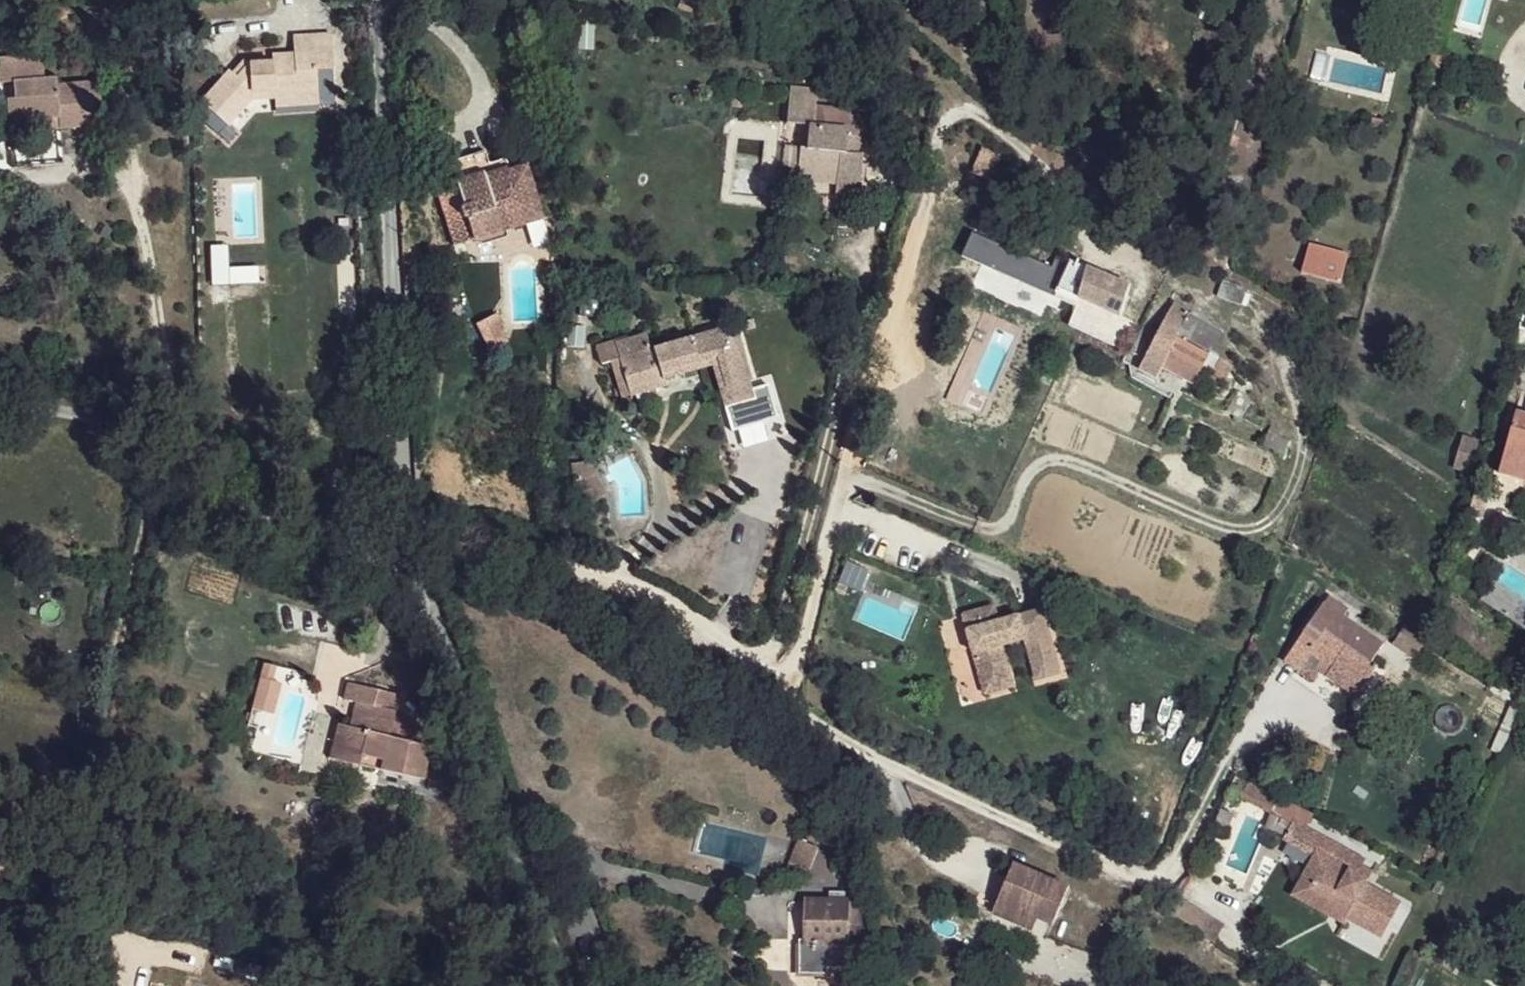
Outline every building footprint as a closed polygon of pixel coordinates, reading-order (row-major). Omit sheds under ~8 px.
[(316,73),(314,41),(291,44),(291,61),(270,62),(270,68),(246,69),(236,82),(228,77),(199,109),(225,131),(252,101),(271,100),(272,114),(318,110),(316,73)] [(328,41),(314,41),(316,73),(331,73),(328,41)] [(0,61),(0,86),(9,86),(10,102),(1,102),(4,139),(32,139),(32,133),(32,122),(60,118),(62,130),(92,128),(90,109),(97,107),(95,86),(55,87),(54,82),(40,81),(36,59),(0,61)] [(810,88),(784,85),(779,121),(794,123),(803,124),(801,147),(792,145),(790,171),(802,174),(834,178),(834,182),(832,188),(830,199),(853,203),(862,139),(852,138),(857,114),(806,106),(810,88)] [(60,118),(32,122),(32,133),(62,130),(60,118)] [(803,124),(794,123),(792,145),(801,147),(803,124)] [(476,178),(453,185),(474,242),(542,219),(525,168),(511,173),(505,160),(490,164),(488,153),(470,158),(476,178)] [(470,158),(445,166),(453,185),(476,178),(470,158)] [(834,178),(802,174),(802,184),(832,188),(834,182),(834,178)] [(454,248),(474,242),(453,185),(434,190),(454,248)] [(970,233),(960,258),(1075,306),(1078,298),(1121,315),(1132,286),(1053,257),(1049,267),(970,233)] [(1313,243),(1304,273),(1339,283),(1348,253),(1313,243)] [(1190,311),(1173,302),(1138,369),(1156,378),(1161,366),(1178,338),(1180,333),(1188,317),(1190,311)] [(1199,321),(1188,317),(1180,333),(1190,340),(1199,321)] [(749,332),(748,326),(738,327),(740,334),(749,332)] [(638,338),(605,346),(618,392),(655,383),(677,377),(673,370),(713,360),(714,372),(706,374),(711,393),(719,391),(722,408),(733,407),(739,420),(769,413),(763,391),(742,396),(739,387),(743,386),(731,342),(720,344),(718,333),(642,352),(638,338)] [(1209,354),(1178,338),(1161,366),(1194,382),(1209,354)] [(713,360),(673,370),(677,377),(704,371),(706,374),(714,372),(713,360)] [(1229,372),(1215,364),(1211,373),(1225,380),(1229,372)] [(655,383),(618,392),(620,400),(656,390),(655,383)] [(719,391),(711,393),(713,410),(722,408),(719,391)] [(1520,414),(1503,474),(1524,481),(1524,417),(1520,414)] [(1462,459),(1478,465),(1485,441),(1471,436),(1462,459)] [(1491,444),(1485,441),(1478,465),(1482,465),(1491,444)] [(864,566),(848,559),(835,589),(844,593),(847,584),(855,587),(864,566)] [(1346,609),(1326,595),(1282,660),(1296,670),(1298,668),(1310,652),(1361,687),(1376,665),(1369,661),(1380,644),(1341,618),(1346,609)] [(1002,628),(995,604),(969,611),(973,626),(967,627),(979,669),(1006,661),(1002,644),(1026,637),(1037,677),(1062,670),(1044,606),(1009,616),(1012,625),(1002,628)] [(1006,661),(979,669),(985,691),(1037,677),(1026,637),(1002,644),(1006,661)] [(1361,687),(1310,652),(1298,668),(1310,677),(1315,669),(1356,694),(1361,687)] [(274,674),(262,670),(258,685),(270,689),(274,674)] [(270,689),(258,685),(250,716),(270,722),(278,691),(270,689)] [(398,703),(344,690),(341,707),(360,712),(360,709),(393,718),(398,703)] [(393,718),(360,709),(360,712),(358,718),(414,731),(413,727),(392,723),(393,718)] [(414,731),(358,718),(352,736),(333,732),(327,761),(360,769),(365,738),(411,749),(414,731)] [(411,749),(365,738),(360,769),(421,785),(430,753),(411,749)] [(1269,814),(1276,798),(1237,780),(1232,791),(1241,795),(1238,800),(1269,814)] [(1284,836),(1310,850),(1319,832),(1294,817),(1284,836)] [(1366,858),(1319,832),(1310,850),(1315,856),(1308,867),(1320,873),(1311,887),(1351,908),(1347,915),(1383,934),(1400,902),(1366,883),(1369,877),(1358,870),(1363,863),(1366,858)] [(811,874),(820,849),(801,842),(787,884),(807,879),(809,873),(811,874)] [(1068,884),(1012,862),(997,899),(1052,922),(1068,884)] [(1374,869),(1363,863),(1358,870),(1369,877),(1374,869)] [(1320,873),(1308,867),(1292,893),(1342,922),(1347,915),(1351,908),(1311,887),(1320,873)] [(1038,916),(997,899),(992,911),(1033,928),(1038,916)] [(862,902),(808,900),(807,941),(796,940),(795,975),(824,976),(824,970),(847,970),(848,946),(862,945),(862,902)] [(1209,926),(1167,901),(1160,916),(1202,941),(1209,926)]
